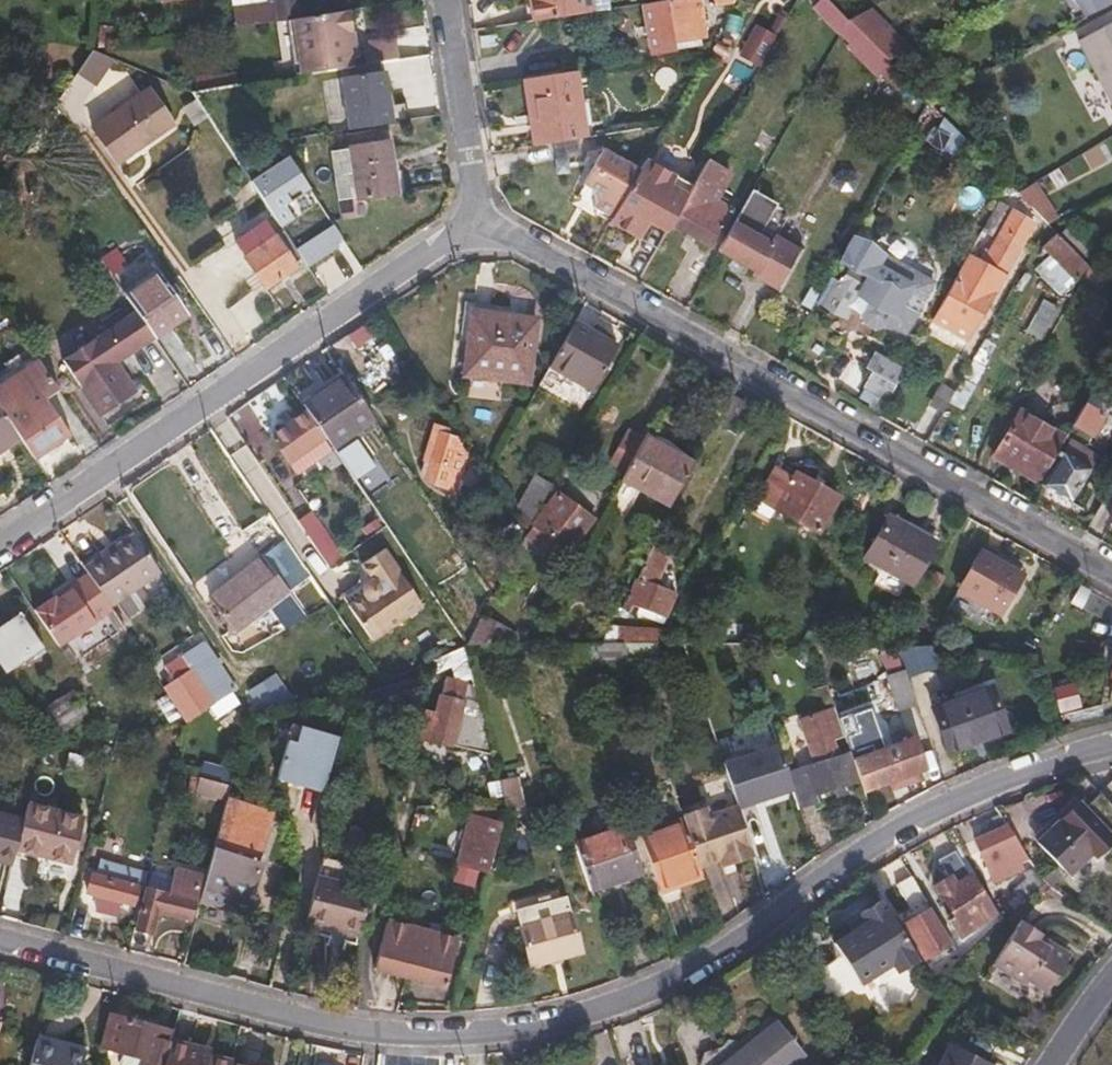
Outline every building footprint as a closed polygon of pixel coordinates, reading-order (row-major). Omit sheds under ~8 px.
[(242,10),(245,28),(291,21),(296,20),(293,0),(275,0),(276,4),(242,10)] [(529,21),(574,14),(572,0),(526,0),(529,21)] [(647,50),(670,46),(669,38),(701,32),(697,5),(691,6),(690,0),(666,0),(664,0),(664,4),(640,8),(647,50)] [(813,7),(836,29),(848,19),(829,0),(820,0),(813,7)] [(1085,17),(1111,3),(1111,0),(1076,0),(1085,17)] [(870,8),(848,19),(869,40),(889,27),(870,8)] [(291,21),(298,69),(324,66),(324,61),(349,57),(346,35),(351,34),(348,12),(296,20),(291,21)] [(1111,96),(1111,19),(1080,36),(1111,96)] [(755,22),(738,55),(758,65),(774,32),(755,22)] [(889,27),(869,40),(889,60),(911,48),(889,27)] [(91,31),(90,51),(105,49),(105,31),(91,31)] [(363,57),(364,67),(396,62),(394,46),(367,50),(367,56),(363,57)] [(340,76),(350,128),(398,119),(387,66),(340,76)] [(522,78),(528,115),(536,114),(540,142),(585,136),(575,70),(522,78)] [(90,126),(118,171),(148,153),(143,144),(170,127),(148,91),(90,126)] [(528,115),(533,143),(540,142),(536,114),(528,115)] [(328,158),(334,204),(351,202),(352,205),(394,198),(387,145),(346,152),(346,155),(328,158)] [(596,155),(621,167),(624,162),(600,149),(596,155)] [(315,231),(332,221),(292,153),(251,177),(281,228),(305,214),(315,231)] [(596,155),(581,183),(590,188),(588,191),(594,201),(592,204),(611,216),(637,169),(624,162),(621,167),(596,155)] [(690,188),(671,222),(709,244),(729,207),(710,196),(716,185),(719,186),(727,171),(707,159),(690,188)] [(637,169),(611,216),(609,221),(637,236),(646,220),(665,231),(671,222),(690,188),(643,160),(637,169)] [(753,191),(719,250),(775,282),(794,249),(772,237),(769,242),(759,229),(772,207),(774,204),(753,191)] [(772,207),(759,229),(769,242),(772,237),(785,215),(772,207)] [(1011,209),(985,253),(981,250),(977,255),(972,254),(958,276),(956,274),(925,331),(951,345),(956,338),(963,342),(980,311),(972,307),(982,290),(989,294),(991,295),(1033,220),(1011,209)] [(263,228),(292,269),(299,264),(271,222),(263,228)] [(336,223),(296,244),(307,263),(346,242),(336,223)] [(232,249),(264,295),(295,274),(292,269),(263,228),(232,249)] [(1044,241),(1075,273),(1088,262),(1056,230),(1044,241)] [(871,274),(882,253),(859,240),(852,238),(840,258),(853,265),(843,283),(838,279),(824,304),(846,316),(853,304),(866,311),(868,320),(876,325),(885,321),(904,332),(934,279),(909,266),(898,288),(871,274)] [(120,246),(99,260),(106,271),(107,271),(110,277),(131,262),(120,246)] [(909,266),(882,253),(871,274),(898,288),(909,266)] [(1089,264),(1074,291),(1086,298),(1099,274),(1089,264)] [(156,270),(121,293),(126,299),(160,277),(156,270)] [(113,294),(119,290),(110,277),(107,271),(101,275),(113,294)] [(838,279),(831,276),(816,300),(824,304),(838,279)] [(160,277),(126,299),(134,312),(153,341),(188,317),(160,277)] [(982,290),(972,307),(980,311),(989,294),(982,290)] [(694,296),(687,308),(696,313),(704,301),(694,296)] [(1044,298),(1031,329),(1043,334),(1056,303),(1044,298)] [(526,315),(463,308),(457,372),(519,378),(526,315)] [(61,362),(99,416),(131,394),(113,368),(153,341),(134,312),(61,362)] [(617,345),(574,320),(550,365),(592,389),(617,345)] [(920,339),(954,358),(959,349),(951,345),(925,331),(920,339)] [(956,338),(951,345),(959,349),(963,342),(956,338)] [(867,368),(873,372),(865,384),(885,396),(901,367),(876,353),(867,368)] [(33,461),(68,437),(43,399),(55,391),(37,364),(24,372),(18,366),(4,375),(9,383),(0,389),(0,412),(12,430),(21,443),(33,461)] [(328,442),(332,447),(371,418),(342,377),(302,404),(306,410),(323,435),(328,442)] [(1089,390),(1080,406),(1095,416),(1105,399),(1089,390)] [(1080,406),(1062,438),(1066,439),(1041,484),(1069,500),(1089,465),(1087,464),(1092,455),(1079,447),(1095,416),(1080,406)] [(1018,409),(993,453),(1030,475),(1055,431),(1018,409)] [(269,436),(286,460),(291,467),(328,442),(323,435),(306,410),(269,436)] [(21,443),(12,430),(0,412),(0,456),(21,443)] [(449,427),(437,423),(429,460),(433,461),(429,477),(435,484),(456,489),(465,448),(455,434),(448,432),(449,427)] [(610,465),(623,473),(642,438),(629,430),(610,465)] [(620,479),(667,506),(690,465),(642,438),(623,473),(620,479)] [(818,533),(838,497),(796,473),(793,477),(779,469),(763,499),(776,506),(775,509),(818,533)] [(552,480),(538,472),(518,509),(528,523),(552,480)] [(326,565),(340,555),(288,481),(273,491),(326,565)] [(496,492),(483,501),(504,531),(492,553),(505,561),(522,529),(496,492)] [(586,517),(557,493),(537,518),(553,533),(550,535),(564,546),(586,517)] [(878,566),(905,582),(909,584),(932,543),(885,516),(862,557),(878,566)] [(132,534),(82,568),(84,572),(108,607),(159,573),(132,534)] [(277,572),(300,555),(291,543),(268,560),(277,572)] [(422,599),(382,543),(361,559),(371,574),(366,577),(364,581),(363,587),(364,589),(348,601),(372,635),(422,599)] [(664,553),(649,546),(624,596),(666,609),(676,589),(651,581),(664,553)] [(957,590),(958,590),(970,597),(1000,614),(1022,576),(979,551),(957,590)] [(286,630),(311,616),(277,572),(268,560),(213,601),(244,641),(277,617),(286,630)] [(897,597),(905,582),(878,566),(869,581),(897,597)] [(84,572),(81,574),(106,609),(108,607),(84,572)] [(93,651),(122,633),(106,609),(81,574),(42,601),(72,644),(83,637),(91,648),(93,651)] [(970,597),(958,590),(953,598),(966,605),(970,597)] [(106,609),(122,633),(125,631),(108,607),(106,609)] [(466,640),(507,640),(531,640),(532,638),(482,612),(467,639),(466,640)] [(0,628),(0,667),(3,671),(40,647),(19,616),(0,628)] [(658,640),(666,626),(625,625),(625,631),(619,631),(619,640),(623,640),(656,640),(658,640)] [(83,637),(72,644),(80,655),(91,648),(83,637)] [(623,640),(619,640),(591,640),(562,640),(570,663),(630,662),(627,652),(623,640)] [(235,690),(202,643),(165,669),(168,673),(158,680),(187,722),(235,690)] [(913,703),(902,672),(887,678),(898,708),(913,703)] [(271,708),(296,704),(274,673),(255,686),(271,708)] [(468,696),(472,678),(445,673),(441,690),(468,696)] [(252,712),(271,708),(255,686),(240,697),(251,714),(252,712)] [(990,689),(931,711),(947,755),(1006,733),(990,689)] [(70,695),(44,711),(59,733),(84,716),(70,695)] [(471,705),(449,698),(445,714),(436,712),(428,739),(459,748),(471,705)] [(839,726),(833,709),(797,721),(812,764),(784,773),(789,789),(796,808),(813,801),(810,794),(857,778),(851,760),(847,751),(835,755),(827,730),(839,726)] [(338,734),(292,722),(277,777),(323,789),(338,734)] [(847,751),(839,726),(827,730),(835,755),(847,751)] [(857,778),(861,791),(922,769),(912,739),(851,760),(857,778)] [(720,762),(735,807),(789,789),(784,773),(775,745),(720,762)] [(228,800),(232,786),(201,777),(196,795),(217,801),(218,797),(228,800)] [(507,792),(513,814),(518,813),(523,811),(517,789),(507,792)] [(228,800),(201,898),(231,906),(234,898),(249,901),(260,860),(251,858),(259,828),(255,827),(260,809),(228,800)] [(82,818),(27,803),(23,816),(15,849),(70,863),(82,818)] [(1108,839),(1072,803),(1031,845),(1062,876),(1087,852),(1091,857),(1108,839)] [(23,816),(0,810),(0,858),(11,861),(15,849),(23,816)] [(683,820),(700,869),(719,863),(731,859),(733,867),(753,860),(736,811),(706,821),(704,813),(683,820)] [(510,823),(480,815),(466,861),(497,870),(510,823)] [(589,884),(639,866),(623,820),(573,837),(589,884)] [(700,869),(683,820),(640,835),(663,904),(682,897),(679,888),(703,880),(700,869)] [(251,858),(260,860),(268,830),(259,828),(251,858)] [(1026,862),(1005,828),(973,843),(991,878),(1026,862)] [(993,918),(959,855),(943,864),(951,879),(933,889),(949,919),(944,922),(953,940),(993,918)] [(731,859),(719,863),(722,871),(733,867),(731,859)] [(131,950),(143,953),(149,932),(151,932),(157,911),(187,918),(199,876),(173,869),(167,893),(145,888),(136,926),(137,926),(131,950)] [(136,883),(94,871),(88,892),(101,895),(98,908),(115,912),(119,900),(130,903),(136,883)] [(374,886),(323,871),(322,875),(318,892),(312,912),(343,921),(341,925),(361,931),(374,886)] [(1028,891),(1035,883),(1039,879),(1034,876),(1023,888),(1028,891)] [(1053,896),(1056,891),(1039,879),(1035,883),(1053,896)] [(949,946),(912,880),(898,889),(915,917),(903,924),(924,959),(949,946)] [(283,914),(310,922),(312,912),(318,892),(291,885),(283,914)] [(555,890),(508,901),(514,928),(522,926),(531,964),(581,952),(568,899),(559,901),(555,890)] [(917,961),(879,901),(858,914),(860,918),(864,923),(850,932),(836,941),(863,982),(877,973),(885,977),(895,971),(897,974),(917,961)] [(312,912),(310,922),(340,930),(341,925),(343,921),(312,912)] [(850,932),(864,923),(860,918),(847,927),(850,932)] [(1026,927),(1010,919),(989,966),(1023,982),(1026,978),(1044,986),(1060,954),(1058,947),(1025,931),(1026,927)] [(458,944),(405,930),(396,963),(405,965),(403,975),(446,987),(458,944)] [(830,996),(822,1001),(830,1017),(838,1013),(830,996)] [(762,1011),(721,1047),(728,1056),(770,1019),(762,1011)] [(172,1041),(175,1031),(109,1014),(101,1046),(123,1052),(148,1058),(146,1064),(166,1064),(172,1041)] [(721,1047),(717,1044),(697,1062),(699,1064),(781,1064),(797,1052),(770,1019),(728,1056),(721,1047)] [(69,1041),(38,1033),(35,1043),(67,1052),(68,1047),(69,1041)] [(234,1063),(211,1057),(213,1051),(172,1041),(166,1064),(234,1064),(234,1063)] [(29,1064),(83,1064),(86,1052),(68,1047),(67,1052),(35,1043),(29,1064)] [(954,1044),(951,1050),(963,1056),(966,1050),(954,1044)] [(951,1050),(947,1048),(939,1064),(984,1064),(963,1056),(951,1050)] [(148,1058),(123,1052),(120,1062),(124,1064),(146,1064),(148,1058)]
